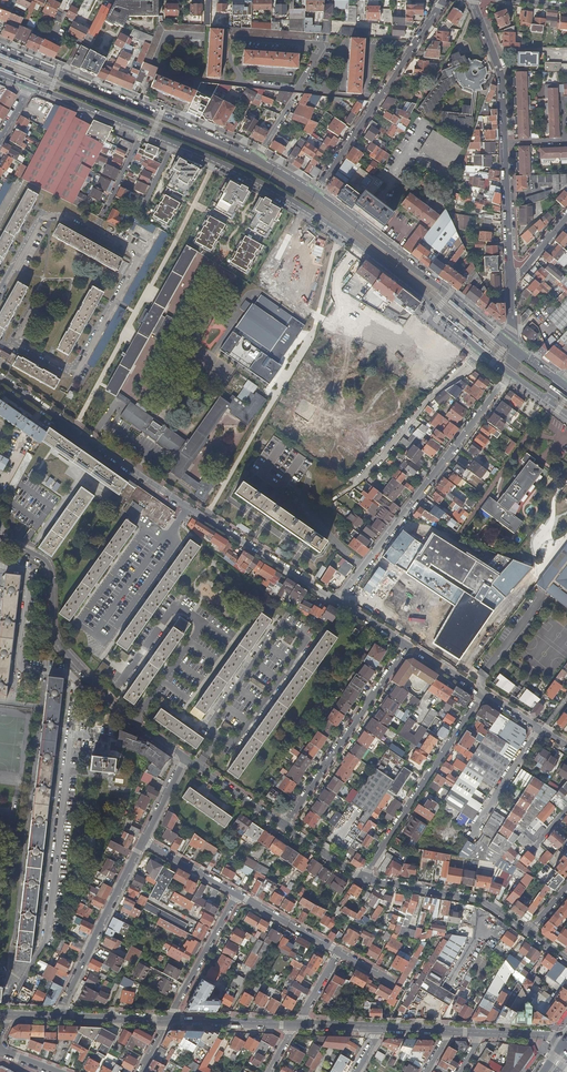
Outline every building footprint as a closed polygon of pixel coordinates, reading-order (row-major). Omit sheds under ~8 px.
[(16,2),(15,3),(28,9),(32,0),(17,0),(16,2)] [(43,0),(32,0),(28,9),(23,18),(27,19),(28,18),(27,17),(28,15),(29,16),(30,13),(31,13),(33,9),(37,11),(39,5),(42,7),(45,1),(43,0)] [(50,0),(48,0),(43,10),(43,11),(45,13),(42,17),(46,19),(47,17),(55,2),(50,0)] [(80,7),(87,11),(93,0),(84,0),(80,7)] [(130,14),(132,12),(133,0),(127,0),(127,1),(123,1),(123,0),(116,0),(110,10),(104,21),(113,25),(114,23),(121,26),(128,14),(130,14)] [(158,16),(158,0),(154,0),(154,1),(151,0),(133,0),(132,12),(130,14),(131,14),(131,16),(158,16)] [(232,11),(244,11),(244,0),(232,0),(232,11)] [(252,9),(271,10),(271,0),(252,0),(252,9)] [(305,32),(305,18),(305,11),(305,8),(293,8),(294,0),(290,0),(289,31),(305,32)] [(305,11),(315,11),(323,11),(324,5),(324,0),(305,0),(305,5),(305,8),(305,11)] [(345,8),(349,8),(349,0),(334,0),(334,8),(345,8)] [(9,13),(11,8),(13,9),(15,5),(15,3),(16,2),(13,1),(10,8),(9,7),(4,6),(0,5),(0,9),(9,13)] [(60,5),(55,2),(47,17),(51,19),(52,16),(54,17),(55,15),(60,5)] [(96,37),(104,21),(110,10),(113,4),(109,2),(106,8),(101,6),(89,30),(87,33),(96,37)] [(191,4),(191,15),(202,15),(202,4),(191,4)] [(275,5),(275,15),(275,18),(279,18),(279,17),(282,17),(282,15),(286,15),(286,5),(275,5)] [(323,11),(322,19),(327,20),(332,13),(332,5),(324,5),(323,11)] [(404,26),(411,26),(412,14),(422,15),(422,5),(406,5),(405,19),(392,18),(392,25),(404,26)] [(71,6),(70,7),(67,12),(65,16),(69,18),(74,20),(79,10),(71,6)] [(349,8),(348,21),(350,21),(355,22),(356,6),(349,6),(349,8)] [(367,7),(366,19),(380,19),(380,7),(367,7)] [(453,8),(446,18),(455,25),(462,15),(453,8)] [(6,22),(8,19),(11,13),(9,13),(0,9),(0,19),(6,22)] [(505,10),(494,14),(499,29),(509,25),(507,20),(508,20),(505,10)] [(557,11),(546,10),(545,21),(549,22),(549,25),(556,25),(556,21),(557,18),(555,18),(556,17),(557,17),(557,11)] [(55,15),(54,17),(53,20),(61,24),(65,16),(67,12),(64,11),(61,17),(55,15)] [(314,25),(321,26),(322,19),(323,11),(315,11),(314,25)] [(531,24),(532,12),(522,11),(520,22),(531,24)] [(11,13),(8,19),(21,24),(23,18),(11,13)] [(123,27),(124,25),(129,16),(130,14),(128,14),(121,26),(123,27)] [(558,29),(565,30),(566,18),(559,17),(559,21),(558,29)] [(305,32),(313,33),(320,33),(321,26),(314,25),(310,25),(310,18),(305,18),(305,32)] [(531,25),(530,32),(542,33),(542,26),(544,26),(545,20),(534,18),(534,25),(531,25)] [(321,26),(320,33),(328,34),(330,20),(327,20),(322,19),(321,26)] [(86,35),(87,33),(89,30),(74,23),(75,21),(74,20),(73,22),(70,27),(86,35)] [(153,37),(143,62),(149,65),(164,29),(204,33),(205,25),(159,22),(155,32),(153,37)] [(271,30),(279,31),(279,23),(271,22),(271,24),(271,30)] [(0,35),(0,36),(12,41),(14,37),(18,30),(5,25),(0,35)] [(403,36),(404,26),(392,25),(391,28),(393,29),(392,35),(403,36)] [(18,30),(14,37),(28,43),(31,35),(33,32),(20,26),(18,30)] [(70,27),(70,28),(67,33),(83,41),(86,35),(70,27)] [(244,28),(229,27),(228,34),(312,40),(313,33),(305,32),(289,31),(279,31),(271,30),(251,29),(244,28)] [(342,27),(337,35),(365,37),(370,29),(342,27)] [(131,91),(143,62),(153,37),(147,34),(133,28),(130,34),(145,42),(134,68),(132,68),(130,74),(127,73),(127,75),(117,71),(120,66),(125,69),(131,56),(128,54),(133,47),(125,43),(122,49),(118,57),(105,80),(121,86),(131,91)] [(222,35),(224,35),(224,32),(223,32),(223,30),(210,29),(206,77),(219,78),(219,76),(221,77),(221,74),(219,73),(220,71),(222,71),(222,67),(220,67),(221,60),(222,60),(223,56),(221,55),(221,53),(223,53),(223,49),(221,48),(222,42),(224,42),(224,38),(222,37),(222,35)] [(434,36),(434,41),(436,41),(440,42),(442,42),(447,42),(448,32),(437,31),(436,36),(434,36)] [(502,32),(502,46),(524,47),(524,43),(514,43),(514,33),(513,33),(503,32),(502,32)] [(95,39),(96,37),(87,33),(86,35),(83,41),(83,42),(92,47),(96,39),(95,39)] [(114,44),(122,49),(125,43),(128,37),(120,33),(114,44)] [(28,43),(26,47),(38,52),(43,41),(31,35),(28,43)] [(364,47),(366,47),(366,44),(364,44),(365,39),(350,38),(348,51),(349,51),(347,80),(346,80),(345,93),(360,94),(360,90),(362,90),(363,86),(361,86),(361,83),(362,68),(362,66),(364,50),(364,47)] [(43,41),(38,52),(54,59),(61,44),(57,42),(56,45),(54,44),(54,43),(52,41),(51,43),(44,39),(43,41)] [(434,41),(432,41),(424,52),(423,58),(438,59),(439,46),(449,47),(449,42),(448,42),(447,42),(442,42),(440,42),(436,41),(434,41)] [(66,64),(70,65),(74,58),(79,50),(74,47),(66,64)] [(251,51),(251,49),(248,49),(248,51),(244,50),(242,65),(256,66),(256,65),(284,67),(284,68),(297,69),(298,54),(293,54),(293,52),(290,52),(290,54),(288,54),(272,53),(269,52),(254,51),(251,51)] [(70,65),(80,69),(85,59),(82,57),(85,53),(79,50),(74,58),(70,65)] [(80,69),(97,76),(101,68),(106,59),(98,55),(94,63),(92,61),(96,54),(90,50),(85,59),(80,69)] [(456,80),(462,88),(461,89),(462,90),(462,89),(471,93),(472,94),(472,91),(476,91),(482,90),(480,85),(486,80),(484,79),(486,73),(484,73),(484,68),(484,67),(481,68),(479,65),(482,62),(481,62),(476,60),(476,59),(475,59),(475,60),(469,60),(468,58),(468,59),(466,60),(463,55),(460,57),(458,52),(450,56),(451,58),(448,59),(451,67),(441,71),(442,75),(417,109),(419,111),(423,109),(425,114),(426,114),(426,113),(432,110),(433,111),(432,108),(435,107),(436,107),(435,104),(438,103),(439,103),(438,101),(441,99),(441,100),(440,97),(443,96),(444,96),(443,93),(446,92),(446,93),(447,92),(446,90),(449,88),(449,89),(448,86),(455,83),(454,81),(456,80)] [(519,52),(518,66),(536,66),(536,53),(519,52)] [(97,76),(105,80),(118,57),(113,55),(110,60),(113,61),(110,67),(106,65),(104,69),(101,68),(97,76)] [(414,66),(414,73),(427,74),(428,61),(419,61),(418,66),(414,66)] [(149,65),(143,62),(131,91),(137,93),(145,73),(154,78),(155,75),(158,68),(149,65)] [(561,64),(561,63),(545,62),(545,72),(566,72),(566,64),(561,64)] [(526,76),(526,72),(515,71),(516,77),(513,77),(513,80),(529,80),(529,76),(526,76)] [(162,78),(155,75),(154,78),(151,85),(150,88),(190,104),(196,92),(189,89),(189,87),(186,86),(185,88),(183,87),(184,85),(180,84),(180,85),(171,82),(172,80),(169,79),(167,81),(166,80),(166,78),(163,77),(162,78)] [(495,80),(492,79),(491,83),(484,102),(490,102),(496,86),(495,80)] [(529,86),(529,80),(513,80),(513,85),(516,85),(516,90),(527,90),(526,86),(529,86)] [(254,98),(256,94),(257,92),(256,91),(255,93),(251,92),(252,88),(246,87),(242,95),(252,101),(254,98)] [(547,89),(548,98),(558,98),(557,88),(547,89)] [(0,102),(0,105),(8,109),(17,95),(7,90),(0,102)] [(514,100),(530,100),(529,96),(527,96),(527,90),(516,90),(516,96),(514,96),(514,100)] [(285,104),(292,93),(279,91),(275,101),(285,104)] [(186,113),(199,118),(202,114),(210,99),(196,92),(190,104),(186,113)] [(273,101),(273,100),(262,96),(261,96),(256,94),(254,98),(252,101),(251,104),(259,106),(261,101),(270,105),(272,101),(273,101)] [(305,106),(311,95),(305,94),(299,104),(305,106)] [(210,99),(202,114),(202,115),(204,116),(204,119),(206,120),(209,120),(210,121),(212,121),(222,103),(211,97),(210,99)] [(545,104),(546,109),(560,108),(560,104),(558,104),(558,98),(548,98),(548,104),(545,104)] [(40,110),(45,102),(39,99),(35,107),(40,110)] [(517,105),(517,110),(527,110),(527,105),(530,105),(530,100),(514,100),(514,105),(517,105)] [(52,118),(57,109),(45,102),(40,110),(52,118)] [(234,108),(222,102),(222,103),(212,121),(213,123),(222,127),(225,126),(232,114),(234,108)] [(350,112),(355,115),(359,110),(362,105),(357,102),(350,112)] [(392,104),(383,103),(380,107),(388,111),(392,104)] [(313,108),(305,106),(299,104),(294,114),(307,119),(313,108)] [(0,105),(0,122),(1,122),(8,109),(0,105)] [(410,114),(414,106),(409,105),(407,111),(406,112),(395,108),(393,113),(407,119),(409,114),(410,114)] [(470,114),(471,106),(470,106),(463,105),(462,105),(461,113),(442,111),(441,122),(445,122),(445,123),(445,122),(452,123),(452,126),(453,126),(453,125),(456,126),(456,129),(457,128),(464,129),(464,130),(465,127),(468,127),(468,128),(469,128),(469,125),(472,125),(472,126),(473,126),(474,115),(470,114)] [(59,107),(22,179),(24,180),(46,191),(72,204),(78,193),(84,181),(86,178),(90,170),(94,163),(96,159),(98,155),(100,151),(102,147),(105,142),(110,132),(109,127),(93,121),(91,126),(82,121),(82,120),(81,119),(82,117),(59,107)] [(51,121),(52,118),(40,110),(35,107),(33,112),(51,121)] [(83,115),(59,107),(82,117),(83,115)] [(548,113),(548,118),(559,118),(558,112),(561,112),(560,108),(546,109),(546,113),(548,113)] [(514,116),(515,120),(530,120),(530,115),(528,115),(527,110),(517,110),(517,116),(514,116)] [(310,135),(318,123),(307,119),(294,114),(290,112),(287,117),(307,125),(303,132),(310,135)] [(349,124),(355,115),(350,112),(347,117),(345,116),(343,120),(349,124)] [(387,112),(383,117),(385,118),(389,121),(394,124),(398,118),(393,114),(392,115),(387,112)] [(225,126),(224,128),(233,132),(238,123),(234,121),(237,117),(232,114),(225,126)] [(30,121),(21,115),(16,125),(24,130),(26,128),(30,121)] [(245,122),(243,127),(251,132),(257,121),(247,115),(243,121),(245,122)] [(485,116),(479,116),(477,122),(491,122),(491,130),(497,130),(496,116),(485,116)] [(337,136),(345,125),(335,118),(327,129),(337,136)] [(546,124),(546,129),(561,128),(561,124),(559,124),(559,118),(548,118),(549,124),(546,124)] [(518,124),(518,130),(528,130),(528,125),(531,125),(530,120),(515,120),(515,124),(518,124)] [(402,135),(404,131),(398,127),(398,128),(392,124),(386,133),(389,136),(392,131),(395,133),(396,131),(402,135)] [(24,130),(16,125),(14,127),(16,129),(26,135),(29,136),(31,131),(26,128),(24,130)] [(262,142),(269,131),(267,130),(266,132),(255,126),(250,136),(262,142)] [(379,131),(374,128),(371,126),(364,137),(368,140),(371,142),(379,131)] [(549,133),(549,138),(559,138),(559,132),(561,132),(561,128),(546,129),(547,133),(549,133)] [(9,141),(24,149),(26,145),(22,143),(23,140),(25,141),(25,139),(26,138),(25,137),(26,135),(16,129),(9,141)] [(433,130),(420,150),(450,169),(462,148),(433,130)] [(485,140),(497,140),(497,130),(491,130),(485,130),(485,140)] [(518,134),(518,139),(531,139),(531,130),(528,130),(518,130),(515,130),(515,134),(518,134)] [(323,144),(332,150),(338,140),(333,136),(333,137),(329,134),(324,141),(317,136),(315,138),(318,141),(322,143),(323,144)] [(37,146),(39,142),(29,136),(26,135),(25,137),(26,138),(25,139),(37,146)] [(282,154),(289,142),(278,135),(274,142),(271,147),(282,154)] [(131,150),(133,144),(123,139),(120,145),(131,150)] [(305,143),(300,140),(294,149),(287,161),(292,164),(296,157),(300,151),(305,144),(305,143)] [(376,145),(371,142),(368,140),(367,142),(370,144),(367,150),(371,153),(376,145)] [(317,151),(322,143),(318,141),(313,148),(317,151)] [(117,147),(105,142),(102,147),(106,148),(112,152),(114,153),(124,157),(126,152),(117,147)] [(470,142),(469,145),(468,148),(470,148),(480,148),(480,146),(485,145),(485,153),(494,153),(494,142),(479,142),(475,142),(470,142)] [(13,159),(15,160),(18,154),(9,149),(11,147),(5,143),(0,152),(5,154),(13,159)] [(313,148),(305,143),(305,144),(300,151),(302,152),(312,159),(317,151),(313,148)] [(330,157),(334,151),(332,150),(323,144),(322,143),(317,151),(312,159),(303,172),(311,179),(316,178),(321,170),(314,166),(324,152),(325,152),(324,154),(330,157)] [(139,149),(137,153),(152,160),(154,156),(155,156),(158,149),(147,144),(144,151),(139,149)] [(379,163),(386,152),(376,145),(371,153),(376,155),(374,159),(379,163)] [(531,147),(519,146),(519,152),(516,152),(516,156),(519,156),(529,156),(529,153),(532,153),(531,147)] [(546,162),(550,161),(550,146),(546,146),(546,149),(540,149),(540,159),(545,159),(546,162)] [(560,158),(560,148),(556,148),(555,146),(550,146),(550,161),(555,161),(555,159),(560,158)] [(102,147),(100,151),(110,156),(112,152),(106,148),(102,147)] [(345,159),(358,168),(360,165),(357,163),(356,164),(355,163),(362,153),(353,147),(345,159)] [(153,175),(158,163),(152,160),(137,153),(134,158),(139,160),(138,162),(139,163),(140,160),(144,162),(143,165),(144,166),(142,170),(144,170),(150,173),(153,175)] [(13,159),(5,154),(0,163),(0,167),(5,170),(6,171),(8,167),(13,159)] [(104,164),(107,165),(113,168),(114,166),(118,169),(122,161),(114,157),(111,163),(106,161),(107,159),(98,155),(96,159),(104,164)] [(490,155),(475,155),(475,160),(474,160),(474,166),(479,167),(484,167),(490,168),(490,155)] [(516,162),(516,166),(532,166),(532,161),(529,161),(529,156),(519,156),(519,162),(516,162)] [(154,214),(151,218),(169,228),(173,222),(171,221),(173,215),(175,216),(179,209),(177,208),(180,204),(170,199),(172,194),(173,192),(175,193),(176,192),(183,196),(192,179),(195,180),(200,170),(199,170),(201,166),(193,162),(179,157),(176,163),(174,162),(167,175),(172,177),(166,188),(167,188),(165,191),(163,195),(162,194),(158,202),(160,203),(158,206),(156,205),(152,213),(154,214)] [(296,157),(292,164),(298,169),(303,161),(298,158),(296,157)] [(323,168),(328,160),(326,158),(320,166),(323,168)] [(345,186),(359,167),(358,168),(345,159),(335,174),(345,182),(343,185),(333,177),(327,186),(327,191),(336,197),(345,186)] [(373,170),(377,164),(373,160),(366,171),(370,174),(372,172),(373,172),(374,171),(373,170)] [(20,178),(26,167),(21,163),(14,175),(16,176),(20,178)] [(119,174),(120,171),(113,168),(107,165),(103,175),(114,180),(118,173),(119,174)] [(466,165),(462,165),(460,169),(471,170),(471,176),(473,177),(486,179),(497,181),(499,172),(490,170),(489,174),(483,173),(483,171),(478,170),(479,167),(474,166),(466,165)] [(532,166),(516,166),(517,171),(520,171),(520,176),(526,176),(529,176),(530,176),(529,171),(532,171),(532,166)] [(345,186),(336,197),(347,206),(380,231),(395,211),(394,211),(393,212),(392,212),(372,197),(383,182),(373,175),(372,177),(359,167),(345,186)] [(139,176),(141,177),(139,180),(145,183),(150,173),(144,170),(142,174),(140,174),(139,176)] [(12,183),(16,176),(14,175),(10,173),(6,180),(12,183)] [(561,175),(530,176),(529,176),(529,184),(553,183),(553,190),(525,197),(525,198),(522,199),(522,201),(517,202),(517,207),(519,206),(526,205),(531,204),(541,202),(555,194),(561,189),(566,183),(566,175),(561,175)] [(520,176),(516,176),(516,191),(522,191),(522,189),(527,189),(526,176),(520,176)] [(103,190),(105,192),(110,182),(100,177),(96,187),(103,190)] [(486,179),(473,177),(472,186),(484,189),(486,179)] [(12,183),(6,180),(0,191),(0,205),(12,183)] [(213,209),(230,219),(237,206),(241,209),(252,191),(230,180),(227,184),(225,183),(220,191),(223,192),(213,209)] [(105,192),(109,193),(115,182),(111,181),(110,182),(105,192)] [(143,194),(146,185),(138,181),(134,190),(143,194)] [(561,189),(564,192),(556,201),(564,208),(566,204),(566,183),(561,189)] [(490,185),(489,191),(494,192),(499,193),(499,187),(495,186),(490,185)] [(89,197),(98,201),(103,190),(96,187),(94,186),(89,197)] [(125,201),(130,191),(120,187),(115,197),(125,201)] [(0,239),(0,264),(39,195),(28,189),(0,239)] [(499,193),(494,192),(494,193),(486,191),(485,196),(492,197),(491,203),(500,206),(499,193)] [(78,193),(72,204),(77,206),(79,202),(85,206),(89,198),(78,193)] [(409,193),(401,204),(431,227),(439,217),(409,193)] [(463,195),(456,193),(454,197),(453,196),(452,198),(453,198),(457,199),(462,200),(474,203),(474,202),(475,199),(475,198),(472,197),(472,199),(463,196),(463,195)] [(135,200),(142,203),(145,198),(138,195),(135,200)] [(283,208),(260,195),(252,209),(249,213),(254,216),(246,227),(249,229),(245,237),(243,235),(240,240),(238,239),(233,247),(235,248),(233,251),(231,250),(227,257),(228,258),(227,260),(226,263),(242,272),(245,268),(247,269),(251,262),(249,261),(252,256),(254,257),(258,251),(256,250),(259,245),(255,242),(260,235),(263,237),(271,224),(273,225),(281,214),(280,213),(283,208)] [(474,202),(474,203),(473,207),(482,210),(482,206),(485,207),(490,208),(491,203),(484,201),(484,202),(479,200),(479,201),(480,202),(479,204),(474,202)] [(526,205),(519,206),(520,226),(526,226),(532,221),(531,204),(526,205)] [(492,212),(500,214),(500,208),(498,207),(493,206),(492,210),(494,210),(494,211),(493,211),(492,212)] [(431,227),(427,232),(421,239),(439,253),(456,231),(455,229),(451,220),(450,219),(447,212),(445,208),(439,217),(431,227)] [(106,221),(117,226),(120,220),(116,218),(119,212),(113,209),(106,221)] [(552,217),(548,212),(539,219),(542,222),(546,220),(548,221),(552,217)] [(469,216),(460,214),(459,229),(469,230),(470,230),(470,228),(468,227),(469,216)] [(209,253),(210,251),(212,248),(213,249),(218,242),(216,241),(218,238),(219,239),(224,231),(222,230),(225,225),(208,216),(206,221),(204,220),(201,225),(203,226),(200,232),(198,231),(194,238),(196,239),(193,244),(209,253)] [(140,218),(136,225),(153,234),(156,227),(140,218)] [(542,222),(539,219),(522,234),(525,238),(523,239),(527,243),(533,238),(531,235),(537,230),(538,232),(545,226),(548,221),(546,220),(542,222)] [(59,224),(53,236),(115,272),(116,270),(118,271),(120,267),(119,266),(122,260),(59,224)] [(420,226),(403,248),(410,254),(418,244),(421,239),(427,232),(420,226)] [(168,235),(162,231),(122,303),(128,306),(168,235)] [(432,262),(428,267),(438,275),(448,261),(445,259),(448,256),(447,255),(451,250),(452,249),(450,248),(452,246),(457,250),(462,244),(461,242),(459,238),(456,232),(456,231),(439,253),(432,262)] [(491,232),(480,231),(479,240),(490,241),(491,232)] [(566,243),(566,235),(563,231),(554,241),(558,245),(564,249),(566,248),(564,247),(566,243)] [(418,244),(410,254),(428,267),(432,262),(426,258),(429,253),(418,244)] [(448,261),(438,275),(448,283),(458,290),(464,281),(475,268),(472,263),(467,268),(461,277),(450,269),(451,267),(452,268),(453,266),(453,265),(465,249),(462,244),(457,250),(448,261)] [(563,267),(566,263),(566,252),(565,250),(564,249),(558,245),(550,255),(556,261),(557,261),(561,265),(563,267)] [(105,391),(107,393),(115,397),(116,397),(118,393),(153,331),(160,318),(197,252),(186,246),(149,312),(145,309),(138,323),(142,325),(105,391)] [(486,246),(486,257),(496,256),(502,256),(501,247),(496,247),(496,246),(486,246)] [(545,252),(541,257),(551,265),(552,263),(554,264),(557,261),(556,261),(550,255),(545,252)] [(484,257),(484,272),(486,272),(497,272),(496,256),(486,257),(484,257)] [(365,261),(355,273),(372,285),(381,273),(365,261)] [(557,270),(560,273),(565,268),(563,267),(561,265),(557,270)] [(543,280),(549,273),(544,269),(541,266),(535,273),(536,275),(533,279),(537,282),(540,278),(543,280)] [(549,273),(560,282),(564,277),(560,273),(557,270),(555,269),(553,271),(547,266),(544,269),(549,273)] [(469,283),(462,293),(475,304),(486,290),(484,287),(482,289),(480,292),(477,289),(482,282),(480,279),(477,272),(475,268),(464,281),(467,283),(472,276),(476,279),(475,279),(478,282),(474,287),(469,283)] [(381,273),(372,285),(372,286),(392,302),(395,297),(401,289),(381,273)] [(520,305),(531,293),(540,284),(537,282),(533,279),(527,273),(522,279),(528,284),(530,283),(531,284),(527,289),(526,288),(520,294),(520,305)] [(550,278),(558,285),(558,284),(560,282),(549,273),(543,280),(540,284),(531,293),(535,296),(540,290),(545,295),(552,288),(546,283),(550,278)] [(491,275),(491,290),(495,290),(499,289),(498,274),(491,275)] [(28,288),(17,282),(0,313),(0,338),(28,288)] [(91,286),(56,349),(68,356),(103,293),(91,286)] [(393,300),(411,315),(413,313),(420,303),(401,289),(395,297),(393,300)] [(503,290),(503,289),(499,289),(495,290),(496,295),(495,295),(498,297),(503,290)] [(486,290),(475,304),(484,311),(490,303),(487,300),(488,299),(484,296),(485,295),(489,290),(486,290)] [(552,297),(559,304),(563,300),(559,297),(555,294),(552,297)] [(305,326),(261,295),(253,305),(252,304),(251,305),(245,301),(239,309),(245,313),(235,327),(240,331),(238,334),(235,332),(234,333),(232,332),(220,350),(269,385),(272,377),(273,378),(275,375),(274,375),(279,365),(279,364),(305,326)] [(559,328),(566,319),(566,297),(548,318),(559,328)] [(490,303),(484,311),(501,323),(504,322),(503,303),(496,304),(496,306),(494,305),(491,303),(492,302),(491,301),(490,303)] [(549,315),(556,308),(552,304),(551,306),(550,305),(544,311),(549,315)] [(117,327),(126,311),(119,308),(110,324),(117,327)] [(382,313),(395,321),(399,315),(386,308),(382,313)] [(521,325),(533,312),(528,308),(521,317),(521,325)] [(537,318),(538,327),(548,316),(547,314),(544,318),(540,314),(537,318)] [(167,316),(164,320),(157,333),(155,337),(162,341),(174,320),(167,316)] [(164,320),(160,318),(153,331),(157,333),(164,320)] [(93,369),(117,327),(110,324),(87,365),(93,369)] [(528,327),(522,334),(532,342),(537,334),(528,327)] [(566,346),(566,330),(559,339),(566,346)] [(545,341),(550,346),(556,340),(550,335),(545,341)] [(543,356),(561,369),(565,369),(566,367),(566,346),(559,339),(556,342),(562,347),(559,351),(553,346),(547,352),(543,356)] [(547,352),(544,343),(538,350),(537,351),(543,356),(547,352)] [(8,360),(10,356),(6,353),(0,350),(0,355),(4,358),(8,360)] [(457,357),(462,361),(466,357),(460,351),(457,357)] [(10,356),(8,360),(6,362),(12,365),(12,366),(54,390),(60,379),(18,355),(17,356),(11,353),(10,356)] [(484,391),(491,383),(489,382),(488,381),(485,379),(475,372),(472,375),(478,380),(475,385),(476,385),(484,391)] [(236,399),(246,406),(253,396),(252,395),(257,387),(247,380),(242,388),(243,388),(236,399)] [(468,394),(469,395),(473,391),(475,393),(473,396),(477,399),(484,391),(476,385),(472,390),(468,387),(461,382),(455,385),(468,394)] [(460,402),(469,408),(470,406),(463,401),(468,394),(455,385),(449,389),(450,392),(462,400),(460,402)] [(445,391),(433,400),(439,407),(451,396),(445,391)] [(521,406),(525,401),(514,393),(514,394),(510,391),(503,399),(508,403),(512,398),(518,402),(517,404),(521,406)] [(69,392),(66,398),(71,401),(74,395),(69,392)] [(116,397),(115,397),(115,398),(127,406),(130,403),(130,402),(118,393),(116,397)] [(246,406),(238,420),(247,426),(265,400),(255,393),(253,396),(246,406)] [(470,406),(475,400),(469,395),(468,394),(463,401),(470,406)] [(162,425),(157,422),(147,415),(139,409),(130,403),(127,406),(120,417),(130,425),(138,430),(149,438),(154,441),(175,456),(174,458),(175,459),(177,461),(169,473),(180,480),(196,491),(193,495),(194,496),(204,479),(202,477),(198,484),(184,474),(208,440),(206,439),(227,409),(230,411),(229,414),(238,420),(246,406),(236,399),(231,396),(227,403),(220,398),(189,441),(187,440),(185,442),(184,441),(162,425)] [(22,432),(22,433),(23,432),(26,434),(27,435),(26,436),(27,436),(27,435),(30,437),(30,438),(31,438),(39,443),(38,444),(39,444),(40,444),(46,433),(46,432),(45,432),(39,428),(39,427),(38,428),(35,425),(34,424),(34,425),(33,424),(30,422),(30,421),(29,421),(0,400),(0,416),(22,432)] [(514,416),(517,412),(513,410),(502,401),(493,412),(494,413),(504,420),(508,424),(510,421),(507,419),(509,417),(506,416),(509,412),(514,416)] [(456,403),(446,415),(456,422),(459,419),(463,414),(465,410),(456,403)] [(427,405),(424,409),(430,414),(433,410),(427,405)] [(438,413),(430,424),(434,427),(439,431),(440,430),(440,429),(438,428),(443,422),(445,419),(438,413)] [(503,422),(504,420),(494,413),(488,422),(496,428),(499,425),(502,421),(503,422)] [(442,433),(444,435),(450,440),(459,429),(450,422),(447,425),(447,426),(442,433)] [(422,424),(418,429),(425,434),(429,429),(422,424)] [(514,434),(517,430),(509,424),(506,428),(514,434)] [(488,429),(484,426),(480,430),(488,436),(490,434),(496,439),(500,433),(490,426),(488,429)] [(439,431),(434,427),(430,432),(433,434),(431,436),(440,444),(443,440),(442,438),(444,435),(442,433),(439,431)] [(55,450),(70,461),(100,482),(104,485),(107,487),(110,489),(118,495),(123,498),(126,500),(130,495),(133,491),(134,490),(134,488),(130,485),(125,482),(115,475),(107,469),(77,448),(59,435),(49,428),(42,441),(52,448),(55,450)] [(425,434),(418,429),(412,434),(413,435),(421,441),(425,434)] [(480,434),(473,442),(481,448),(488,440),(480,434)] [(413,435),(408,441),(415,446),(418,443),(424,447),(422,451),(431,458),(436,452),(427,445),(421,441),(413,435)] [(273,436),(250,471),(287,497),(311,463),(273,436)] [(404,438),(401,442),(411,450),(409,452),(407,451),(404,455),(411,460),(419,449),(415,446),(408,441),(404,438)] [(441,445),(431,438),(427,445),(436,452),(441,445)] [(509,455),(516,444),(511,440),(510,442),(511,443),(505,452),(509,455)] [(476,457),(482,449),(481,448),(473,442),(470,447),(471,448),(469,451),(476,457)] [(412,461),(420,467),(421,464),(417,461),(423,453),(418,450),(419,449),(411,460),(412,461)] [(27,453),(9,485),(7,489),(8,489),(14,492),(16,489),(18,485),(24,475),(25,471),(33,457),(27,453)] [(490,497),(481,509),(482,510),(514,533),(523,522),(508,511),(515,502),(517,504),(543,471),(537,467),(538,466),(534,462),(535,460),(526,453),(521,460),(526,464),(504,494),(506,496),(500,505),(490,497)] [(2,471),(8,460),(0,455),(0,470),(2,471)] [(471,472),(478,477),(485,469),(475,461),(471,467),(467,464),(468,463),(458,455),(455,459),(458,462),(466,468),(471,472)] [(388,462),(395,467),(397,464),(390,459),(388,462)] [(410,473),(413,476),(416,472),(418,470),(420,467),(412,461),(405,470),(410,473)] [(466,479),(471,472),(466,468),(458,462),(455,466),(457,468),(454,471),(460,476),(461,475),(466,479)] [(399,467),(392,477),(395,480),(400,483),(405,477),(406,478),(408,475),(403,471),(404,469),(400,466),(399,467)] [(461,487),(465,481),(462,478),(448,468),(446,471),(450,474),(448,477),(457,485),(461,487)] [(44,472),(38,480),(55,493),(61,485),(44,472)] [(444,477),(436,488),(445,496),(446,494),(448,493),(454,485),(444,477)] [(204,479),(194,496),(202,502),(213,485),(204,479)] [(393,502),(404,487),(404,486),(400,483),(395,480),(383,495),(387,498),(388,499),(393,502)] [(242,482),(234,493),(247,503),(246,505),(250,508),(252,506),(266,516),(264,518),(265,519),(268,521),(270,519),(285,529),(284,532),(288,534),(289,532),(304,542),(302,544),(306,547),(308,545),(318,552),(327,541),(290,515),(242,482)] [(404,487),(412,492),(414,489),(406,483),(404,486),(404,487)] [(81,487),(79,489),(73,497),(71,501),(62,513),(58,519),(56,522),(45,538),(42,541),(38,548),(51,557),(94,497),(87,492),(84,490),(81,487)] [(126,500),(125,502),(127,504),(122,510),(129,515),(136,520),(140,513),(164,529),(174,515),(173,515),(172,515),(134,488),(134,490),(133,491),(130,495),(126,500)] [(361,494),(371,501),(372,499),(378,491),(373,488),(368,495),(363,491),(361,494)] [(436,496),(433,499),(439,504),(445,496),(437,490),(434,494),(436,496)] [(362,502),(360,505),(367,510),(373,503),(371,501),(361,494),(357,491),(354,495),(362,502)] [(378,491),(372,499),(379,504),(381,505),(383,503),(379,500),(383,494),(378,491)] [(461,507),(470,514),(477,502),(469,496),(464,504),(454,497),(452,496),(450,499),(461,507)] [(373,503),(367,510),(372,514),(374,516),(378,518),(379,520),(386,525),(387,522),(377,515),(375,515),(373,513),(375,510),(379,504),(372,499),(371,501),(373,503)] [(386,509),(393,515),(399,507),(393,502),(389,507),(388,506),(386,509)] [(449,516),(431,502),(428,506),(436,512),(441,516),(442,515),(447,518),(449,516)] [(439,519),(420,507),(414,516),(418,519),(421,514),(433,522),(434,520),(437,522),(439,519)] [(463,515),(467,518),(470,514),(461,507),(452,518),(459,523),(462,519),(460,518),(463,515)] [(363,520),(353,512),(347,520),(353,524),(353,525),(357,528),(358,529),(359,528),(357,527),(359,524),(363,520)] [(374,516),(372,514),(370,517),(375,521),(371,527),(378,531),(380,533),(386,525),(379,520),(378,518),(374,516)] [(136,520),(129,515),(126,519),(128,520),(127,521),(132,524),(136,520)] [(447,525),(458,531),(462,525),(459,523),(452,518),(447,525)] [(128,520),(126,519),(126,520),(125,519),(58,613),(68,621),(135,527),(132,524),(127,521),(128,520)] [(215,533),(192,519),(190,521),(187,525),(197,535),(200,532),(199,531),(208,536),(207,539),(209,542),(210,541),(215,533)] [(239,523),(237,527),(248,534),(251,530),(239,523)] [(371,527),(367,523),(366,524),(367,525),(364,530),(373,537),(378,531),(371,527)] [(357,528),(353,525),(351,528),(353,530),(350,535),(354,538),(366,547),(370,542),(355,530),(357,528)] [(485,566),(432,533),(424,545),(414,539),(403,530),(383,557),(395,565),(406,574),(453,606),(431,643),(459,660),(494,611),(505,599),(533,567),(498,554),(485,566)] [(227,541),(215,533),(210,541),(219,547),(217,548),(221,551),(227,541)] [(354,538),(351,542),(364,553),(368,548),(366,547),(354,538)] [(189,540),(116,643),(126,651),(199,547),(189,540)] [(236,563),(239,558),(236,556),(237,555),(233,553),(233,554),(231,552),(233,549),(230,548),(232,545),(229,543),(222,552),(230,557),(229,558),(236,563)] [(551,564),(559,570),(562,567),(559,564),(565,556),(566,557),(566,543),(551,564)] [(276,552),(285,556),(287,552),(278,547),(276,552)] [(253,557),(243,551),(239,558),(236,563),(239,566),(243,560),(249,564),(253,557)] [(537,583),(566,606),(566,557),(565,556),(559,564),(562,567),(559,570),(551,564),(537,583)] [(259,561),(253,557),(249,564),(248,566),(254,569),(259,561)] [(276,572),(259,561),(254,569),(253,570),(268,579),(266,582),(264,580),(262,583),(267,587),(270,581),(276,572)] [(353,566),(347,561),(342,568),(344,569),(340,573),(345,577),(353,566)] [(321,580),(327,584),(328,582),(329,579),(328,578),(331,573),(333,574),(336,570),(330,565),(321,580)] [(270,590),(276,594),(282,586),(277,582),(275,582),(280,574),(276,572),(270,581),(267,587),(271,589),(270,590)] [(6,574),(5,574),(0,618),(0,700),(6,701),(12,646),(21,575),(6,574)] [(282,586),(276,594),(285,600),(286,599),(287,597),(288,596),(292,589),(296,584),(286,578),(282,586)] [(294,604),(298,606),(299,604),(302,599),(307,591),(296,584),(292,589),(288,596),(287,597),(286,599),(290,602),(291,599),(293,600),(291,602),(293,604),(294,604)] [(298,606),(295,610),(307,616),(309,612),(314,605),(302,599),(299,604),(298,606)] [(314,605),(309,612),(321,618),(326,608),(324,607),(322,611),(314,605)] [(332,621),(339,612),(329,605),(326,608),(321,618),(326,620),(327,619),(332,621)] [(194,707),(189,713),(200,721),(272,620),(261,613),(194,707)] [(173,627),(123,698),(133,705),(183,635),(190,624),(179,617),(173,627)] [(326,630),(227,771),(237,778),(337,637),(326,630)] [(287,634),(283,641),(291,646),(295,638),(287,634)] [(368,655),(355,646),(351,652),(366,663),(375,669),(386,651),(375,643),(368,655)] [(118,656),(126,662),(130,656),(122,650),(118,656)] [(435,679),(438,675),(413,658),(406,660),(392,680),(396,684),(402,687),(412,673),(431,685),(435,679)] [(103,662),(97,670),(100,672),(103,669),(105,672),(109,666),(103,662)] [(375,669),(366,663),(358,674),(367,681),(375,669)] [(480,667),(477,672),(487,679),(490,675),(480,667)] [(562,669),(544,693),(546,695),(548,692),(551,694),(566,673),(562,669)] [(360,692),(367,681),(358,674),(354,671),(346,683),(350,685),(360,692)] [(492,682),(511,694),(517,685),(498,673),(494,679),(493,682),(492,682)] [(453,691),(456,686),(438,675),(435,679),(431,685),(428,690),(443,701),(443,702),(445,703),(449,697),(451,693),(453,691)] [(63,678),(49,677),(48,677),(48,683),(44,715),(26,868),(19,923),(18,933),(18,934),(18,935),(15,960),(21,960),(30,961),(31,956),(32,941),(37,904),(39,883),(46,828),(47,815),(63,678)] [(253,677),(251,680),(263,689),(266,686),(253,677)] [(408,691),(402,687),(396,684),(389,695),(400,703),(408,691)] [(516,697),(533,708),(538,701),(542,695),(524,684),(516,697)] [(352,704),(360,692),(350,685),(342,697),(352,704)] [(462,705),(464,707),(470,698),(469,694),(456,686),(453,691),(451,693),(459,698),(457,702),(462,705)] [(441,708),(445,703),(443,702),(443,701),(428,690),(421,700),(413,712),(406,722),(405,723),(398,734),(411,743),(416,746),(428,729),(430,726),(434,719),(436,717),(441,708)] [(401,704),(409,692),(408,691),(400,703),(401,704)] [(400,703),(389,695),(381,706),(382,707),(392,714),(400,703)] [(344,715),(352,704),(342,697),(341,697),(334,708),(344,715)] [(445,703),(441,708),(444,710),(445,709),(447,710),(448,710),(453,702),(454,701),(449,697),(445,703)] [(533,708),(530,713),(535,717),(543,706),(539,703),(540,702),(538,701),(533,708)] [(494,722),(495,719),(499,713),(486,705),(482,706),(476,715),(483,719),(485,717),(488,719),(488,718),(494,722)] [(386,727),(393,715),(392,714),(382,707),(374,719),(386,727)] [(344,715),(334,708),(326,720),(329,722),(335,726),(336,727),(344,715)] [(398,708),(394,714),(401,719),(402,718),(405,713),(398,708)] [(406,722),(413,712),(408,708),(405,713),(402,718),(406,722)] [(161,709),(153,719),(196,749),(203,739),(161,709)] [(444,710),(438,718),(442,721),(444,718),(443,717),(445,714),(446,715),(447,713),(448,712),(444,710)] [(444,718),(442,721),(450,726),(455,718),(447,713),(446,715),(445,714),(443,717),(444,718)] [(506,742),(518,749),(526,736),(524,729),(499,713),(495,719),(503,724),(496,735),(506,742)] [(563,727),(566,722),(566,715),(564,713),(557,722),(563,727)] [(387,728),(386,727),(374,719),(373,718),(365,729),(375,736),(380,739),(387,728)] [(488,730),(496,735),(503,724),(495,719),(494,722),(492,725),(490,728),(488,730)] [(482,723),(490,728),(492,725),(484,720),(482,723)] [(221,728),(229,733),(233,727),(225,721),(221,728)] [(479,733),(485,736),(488,732),(482,728),(483,725),(481,724),(482,723),(480,721),(479,722),(478,721),(473,729),(479,733)] [(335,726),(329,722),(321,733),(327,738),(335,726)] [(437,730),(436,732),(442,736),(448,728),(441,724),(438,728),(437,730)] [(368,748),(375,736),(365,729),(357,741),(358,741),(368,748)] [(131,734),(120,730),(119,738),(116,746),(138,753),(140,754),(152,762),(148,767),(155,777),(164,781),(157,777),(167,763),(166,762),(167,761),(168,761),(167,761),(171,757),(133,731),(131,734)] [(474,745),(478,747),(481,742),(485,736),(479,733),(475,738),(470,734),(471,733),(466,730),(457,744),(468,750),(470,746),(471,747),(472,745),(471,745),(473,742),(474,743),(475,741),(474,741),(475,739),(477,741),(474,745)] [(498,754),(506,742),(496,735),(488,730),(488,732),(485,736),(481,742),(498,754)] [(327,738),(321,733),(318,731),(310,743),(319,748),(320,749),(327,738)] [(430,734),(420,748),(428,754),(438,739),(430,734)] [(360,760),(368,748),(358,741),(350,753),(360,759),(360,760)] [(310,743),(310,742),(306,747),(303,745),(299,752),(302,754),(311,760),(319,748),(310,743)] [(473,754),(491,766),(497,756),(498,757),(500,755),(498,754),(481,742),(478,747),(473,754)] [(500,755),(510,761),(518,749),(506,742),(498,754),(500,755)] [(388,748),(401,758),(405,753),(391,744),(388,748)] [(461,753),(470,759),(473,754),(468,750),(457,744),(454,748),(457,750),(461,753)] [(403,766),(407,761),(401,758),(388,748),(382,758),(369,776),(366,780),(358,792),(351,802),(365,811),(359,820),(365,824),(368,819),(377,806),(386,792),(388,789),(394,780),(382,772),(390,760),(402,768),(403,766)] [(425,759),(429,761),(432,757),(428,754),(427,754),(417,748),(411,758),(419,764),(423,758),(425,759)] [(534,759),(542,765),(549,754),(549,753),(541,748),(534,759)] [(299,758),(294,765),(298,768),(303,771),(311,760),(302,754),(299,752),(298,751),(296,755),(299,758)] [(343,765),(352,771),(360,759),(350,753),(350,752),(342,764),(343,765)] [(466,766),(465,766),(494,785),(502,773),(491,766),(473,754),(470,759),(469,761),(466,766)] [(549,754),(542,765),(547,768),(551,771),(558,760),(549,754)] [(92,755),(90,770),(114,773),(115,758),(92,755)] [(491,766),(502,773),(510,761),(500,755),(498,757),(497,756),(491,766)] [(463,757),(460,762),(466,766),(469,761),(463,757)] [(446,762),(441,769),(448,774),(449,774),(453,767),(446,762)] [(460,762),(457,768),(462,771),(465,766),(466,766),(460,762)] [(555,772),(566,779),(566,766),(561,763),(555,772)] [(290,779),(297,783),(301,777),(304,772),(303,771),(298,768),(294,765),(288,774),(284,771),(282,774),(286,777),(290,779)] [(344,782),(345,783),(353,771),(352,771),(343,765),(335,776),(344,782)] [(394,780),(388,789),(396,795),(411,772),(403,766),(402,768),(394,780)] [(462,771),(458,778),(476,789),(481,781),(492,788),(494,785),(465,766),(462,771)] [(148,768),(144,772),(153,776),(155,777),(148,767),(148,768)] [(129,788),(130,783),(132,770),(118,768),(116,768),(114,786),(128,788),(129,788)] [(528,784),(524,790),(546,805),(548,802),(550,800),(557,791),(547,785),(521,769),(516,776),(528,784)] [(153,776),(144,772),(141,780),(149,784),(153,776)] [(438,774),(433,781),(441,786),(445,780),(447,781),(447,780),(445,779),(438,774)] [(445,779),(447,780),(454,784),(457,780),(449,774),(448,774),(445,779)] [(327,788),(336,794),(344,782),(335,776),(333,779),(332,778),(329,782),(330,783),(327,788)] [(278,788),(289,795),(297,783),(290,779),(286,777),(278,788)] [(457,780),(454,784),(450,789),(468,801),(471,797),(476,789),(458,778),(457,780)] [(441,786),(433,781),(429,786),(429,787),(438,792),(441,786)] [(562,810),(565,807),(558,801),(566,791),(566,792),(566,781),(557,791),(550,800),(562,810)] [(157,788),(149,784),(146,790),(148,791),(146,796),(150,798),(155,800),(159,792),(155,790),(157,788)] [(189,787),(182,797),(224,828),(232,817),(189,787)] [(328,805),(336,794),(327,788),(326,787),(318,799),(328,805)] [(272,788),(267,796),(275,802),(281,794),(272,788)] [(350,804),(351,802),(358,792),(353,788),(345,800),(350,804)] [(450,789),(449,791),(446,797),(443,801),(461,813),(466,804),(468,801),(450,789)] [(524,790),(515,804),(535,817),(546,805),(524,790)] [(386,792),(377,806),(382,809),(383,810),(386,806),(385,806),(391,796),(386,792)] [(144,795),(142,794),(136,806),(144,810),(150,798),(146,796),(144,795)] [(471,797),(468,801),(479,808),(482,804),(471,797)] [(395,798),(386,812),(387,812),(393,816),(402,803),(395,798)] [(426,802),(423,807),(435,814),(439,807),(434,803),(435,802),(429,798),(426,802)] [(318,799),(311,810),(320,816),(328,805),(318,799)] [(479,808),(468,801),(466,804),(477,811),(479,808)] [(546,805),(535,817),(542,822),(555,807),(548,802),(546,805)] [(422,806),(418,804),(415,809),(431,819),(435,814),(423,807),(422,806)] [(466,804),(461,813),(472,820),(477,811),(466,804)] [(506,818),(524,830),(525,828),(535,817),(515,804),(506,818)] [(177,818),(171,805),(161,825),(167,829),(173,832),(177,834),(178,835),(179,832),(177,830),(172,827),(177,818)] [(377,806),(368,819),(372,822),(375,817),(375,818),(382,809),(377,806)] [(143,811),(140,809),(135,818),(135,819),(138,821),(143,811)] [(320,816),(311,810),(303,821),(313,827),(321,816),(320,816)] [(335,826),(342,815),(337,811),(329,822),(333,825),(335,826)] [(513,843),(515,840),(524,830),(506,818),(494,811),(485,825),(513,843)] [(241,815),(234,824),(245,832),(252,822),(241,815)] [(427,825),(411,815),(407,820),(410,822),(424,831),(427,825)] [(527,843),(531,846),(537,839),(547,827),(542,822),(535,817),(525,828),(524,830),(515,840),(523,847),(527,843)] [(364,825),(361,830),(366,833),(372,825),(377,828),(378,826),(372,822),(368,819),(365,824),(364,825)] [(245,832),(242,837),(254,845),(257,840),(264,830),(252,822),(245,832)] [(424,831),(410,822),(404,831),(412,836),(411,838),(417,842),(424,831)] [(509,847),(513,843),(485,825),(482,830),(483,834),(484,835),(480,842),(502,856),(503,854),(509,847)] [(132,826),(128,833),(134,836),(137,838),(140,830),(132,826)] [(162,837),(173,843),(177,836),(178,835),(177,834),(173,832),(167,829),(162,837)] [(195,833),(191,830),(186,838),(190,840),(193,835),(195,833)] [(275,838),(264,830),(257,840),(269,848),(275,838)] [(359,834),(365,838),(368,834),(366,833),(361,830),(359,834)] [(554,830),(546,839),(558,849),(566,839),(554,830)] [(134,836),(128,833),(126,832),(123,838),(126,839),(122,846),(127,849),(130,844),(132,845),(133,842),(131,841),(134,836)] [(190,840),(188,844),(197,849),(198,847),(202,849),(206,841),(195,833),(193,835),(190,840)] [(356,837),(355,840),(361,844),(366,848),(373,837),(372,836),(368,834),(365,838),(363,842),(356,837)] [(173,843),(170,848),(176,851),(183,839),(177,836),(173,843)] [(406,843),(396,837),(392,844),(401,850),(406,843)] [(280,856),(287,846),(275,838),(269,848),(280,856)] [(564,855),(566,858),(566,838),(558,849),(557,849),(564,855)] [(115,842),(110,840),(106,850),(111,853),(113,849),(121,853),(122,853),(128,856),(131,850),(127,849),(122,846),(119,845),(114,843),(115,842)] [(355,840),(350,847),(356,851),(361,844),(355,840)] [(496,863),(500,857),(502,856),(480,842),(477,847),(467,840),(457,856),(479,860),(496,863)] [(202,849),(201,850),(203,851),(204,848),(214,854),(216,852),(217,849),(206,841),(202,849)] [(292,864),(299,854),(287,846),(280,856),(292,864)] [(350,847),(347,852),(354,856),(355,854),(357,852),(356,851),(350,847)] [(514,865),(517,862),(519,860),(516,858),(514,861),(513,862),(511,861),(512,859),(517,854),(509,847),(503,854),(502,856),(500,857),(514,866),(514,865)] [(435,859),(436,852),(423,850),(420,868),(424,869),(425,861),(423,861),(424,857),(435,859)] [(534,857),(527,851),(519,860),(527,866),(534,857)] [(539,860),(545,864),(546,863),(553,855),(547,851),(539,860)] [(214,854),(206,868),(210,871),(218,858),(217,858),(220,854),(216,852),(214,854)] [(395,857),(386,852),(385,855),(386,856),(376,872),(377,874),(389,876),(391,873),(395,875),(394,877),(395,877),(397,875),(404,864),(408,858),(401,853),(397,860),(394,858),(395,857)] [(449,861),(450,855),(436,852),(435,859),(449,861)] [(292,864),(303,872),(305,869),(308,866),(306,864),(308,861),(299,854),(292,864)] [(354,856),(350,862),(357,867),(361,866),(365,860),(355,854),(354,856)] [(553,870),(556,872),(559,874),(563,877),(566,872),(566,858),(564,855),(558,861),(560,862),(554,869),(553,870)] [(246,856),(242,863),(254,869),(258,863),(259,863),(246,856)] [(513,874),(517,868),(514,866),(500,857),(496,863),(494,870),(491,877),(490,881),(501,884),(501,885),(506,888),(513,874)] [(100,872),(96,870),(92,878),(103,883),(104,883),(107,876),(112,878),(117,868),(112,865),(114,861),(107,858),(100,872)] [(155,880),(163,866),(151,859),(145,869),(148,871),(146,875),(155,880)] [(322,867),(323,866),(312,859),(308,866),(305,869),(316,876),(322,867)] [(494,870),(496,863),(479,860),(477,867),(494,870)] [(523,871),(525,868),(517,862),(514,865),(514,866),(517,868),(523,871)] [(250,876),(254,870),(241,863),(238,869),(250,876)] [(258,863),(254,869),(257,871),(260,872),(266,876),(270,870),(258,863)] [(409,864),(404,864),(397,875),(402,876),(402,875),(408,876),(408,873),(415,874),(416,866),(409,865),(409,864)] [(227,865),(222,873),(232,879),(235,874),(231,871),(232,868),(227,865)] [(157,882),(167,887),(172,877),(175,873),(163,866),(155,880),(154,881),(157,882)] [(213,868),(212,871),(219,875),(222,869),(219,867),(217,871),(213,868)] [(332,873),(322,867),(316,876),(313,880),(318,884),(321,879),(326,882),(332,873)] [(462,869),(448,867),(446,880),(460,883),(462,869)] [(184,884),(190,875),(178,868),(175,873),(172,877),(184,884)] [(530,881),(533,877),(530,876),(523,871),(517,868),(513,874),(519,877),(522,880),(507,899),(513,904),(516,900),(522,893),(528,884),(530,881)] [(476,872),(462,869),(460,883),(474,886),(476,875),(476,872)] [(260,872),(257,871),(253,877),(257,880),(255,885),(253,888),(251,893),(255,895),(265,878),(266,876),(260,872)] [(549,879),(545,885),(549,887),(555,891),(565,879),(563,877),(559,874),(556,872),(552,876),(552,877),(557,881),(554,884),(550,880),(549,879)] [(330,886),(336,876),(333,874),(326,884),(330,886)] [(132,885),(140,889),(142,886),(143,887),(144,885),(143,885),(145,879),(137,875),(132,885)] [(476,875),(474,886),(488,888),(490,881),(491,877),(476,875)] [(341,879),(336,876),(330,886),(340,893),(346,883),(345,882),(347,879),(345,878),(344,879),(341,878),(341,879)] [(265,878),(255,895),(255,896),(262,900),(266,894),(262,892),(263,890),(267,892),(268,889),(273,892),(276,887),(270,883),(271,881),(265,878)] [(183,889),(187,891),(191,893),(196,884),(188,880),(183,889)] [(488,888),(488,891),(498,894),(501,885),(501,884),(490,881),(488,888)] [(167,906),(170,899),(175,892),(167,887),(157,882),(155,885),(150,894),(149,896),(167,906)] [(291,882),(287,887),(292,890),(295,885),(291,882)] [(112,887),(104,883),(103,883),(99,891),(88,885),(86,890),(92,893),(106,900),(112,887)] [(194,903),(196,904),(200,897),(206,887),(201,884),(196,892),(190,901),(194,903)] [(351,888),(350,887),(348,890),(350,891),(349,891),(356,896),(361,889),(354,884),(351,888)] [(539,892),(528,884),(522,893),(533,901),(539,892)] [(137,896),(140,889),(132,885),(128,891),(130,892),(129,895),(134,898),(135,895),(137,896)] [(549,887),(545,885),(539,892),(533,901),(528,908),(521,918),(525,921),(530,921),(534,916),(531,914),(535,911),(533,910),(548,890),(549,887)] [(282,886),(280,889),(288,894),(290,891),(282,886)] [(212,902),(218,891),(214,889),(210,895),(208,899),(212,902)] [(387,889),(384,889),(380,894),(378,893),(379,891),(376,890),(375,891),(373,890),(369,897),(371,899),(369,903),(371,904),(370,905),(373,907),(376,902),(379,904),(379,902),(384,894),(387,889)] [(366,900),(370,893),(366,891),(362,898),(366,900)] [(190,910),(194,903),(190,901),(184,897),(179,894),(175,892),(170,899),(190,910)] [(281,896),(281,895),(282,894),(279,893),(279,895),(274,892),(269,900),(279,905),(283,897),(282,897),(281,896)] [(347,892),(340,902),(344,905),(349,896),(347,894),(348,893),(347,892)] [(101,909),(106,900),(92,893),(90,898),(93,899),(91,903),(101,909)] [(384,894),(379,902),(382,904),(384,900),(386,900),(384,905),(388,907),(391,901),(392,896),(384,894)] [(410,921),(418,895),(412,894),(410,899),(406,913),(404,919),(410,921)] [(431,911),(433,911),(436,898),(426,896),(423,907),(432,909),(431,911)] [(132,907),(135,902),(126,897),(123,903),(125,904),(122,910),(129,914),(137,918),(141,911),(132,907)] [(196,904),(203,908),(206,903),(206,901),(200,897),(196,904)] [(314,904),(302,897),(301,899),(298,903),(311,909),(313,906),(314,904)] [(146,902),(147,901),(141,898),(138,903),(144,906),(146,902)] [(295,904),(285,898),(280,906),(290,912),(295,904)] [(402,911),(406,913),(410,899),(406,898),(405,901),(404,905),(403,904),(402,907),(403,907),(402,911)] [(433,911),(431,917),(437,918),(437,911),(440,899),(436,898),(433,911)] [(548,921),(554,925),(561,931),(563,927),(559,925),(562,922),(561,921),(563,917),(564,918),(566,915),(566,913),(566,898),(548,921)] [(447,916),(449,909),(450,901),(444,900),(441,914),(444,915),(444,916),(445,917),(446,915),(447,916)] [(528,908),(516,900),(513,904),(509,910),(521,918),(528,908)] [(83,904),(80,902),(74,915),(75,916),(75,915),(77,911),(86,915),(87,913),(86,912),(80,910),(83,904)] [(143,909),(166,921),(184,931),(187,925),(146,902),(144,906),(143,909)] [(203,908),(215,915),(218,910),(206,903),(203,908)] [(467,905),(467,904),(463,903),(461,918),(466,919),(466,918),(473,919),(473,915),(475,915),(477,912),(477,909),(472,908),(472,906),(467,905)] [(326,910),(314,904),(313,906),(311,909),(310,911),(322,917),(325,912),(326,910)] [(382,908),(378,905),(370,918),(369,918),(365,925),(366,925),(369,926),(371,927),(382,908)] [(341,911),(354,919),(355,917),(357,914),(344,906),(341,911)] [(354,919),(353,921),(357,922),(366,909),(361,907),(357,914),(355,917),(354,919)] [(446,921),(459,924),(462,912),(449,909),(447,916),(447,918),(446,921)] [(399,916),(404,919),(406,913),(402,911),(400,910),(399,910),(397,915),(393,914),(392,917),(389,928),(393,930),(397,920),(399,916)] [(77,911),(75,915),(84,919),(86,915),(77,911)] [(322,917),(310,911),(309,912),(316,916),(321,919),(322,917)] [(420,939),(425,938),(426,934),(421,935),(420,933),(425,912),(420,911),(415,931),(414,937),(420,939)] [(248,912),(244,920),(256,927),(260,919),(248,912)] [(302,912),(298,920),(303,923),(308,915),(302,912)] [(199,923),(208,928),(214,918),(204,913),(203,916),(199,914),(198,917),(201,919),(199,923)] [(490,926),(495,919),(489,914),(484,921),(490,926)] [(320,922),(332,928),(337,920),(332,917),(331,919),(324,915),(320,922)] [(366,916),(361,923),(361,924),(365,925),(369,918),(366,916)] [(87,937),(94,925),(78,917),(74,924),(80,927),(80,926),(81,926),(81,928),(80,930),(82,931),(80,934),(87,937)] [(251,935),(257,938),(257,937),(264,941),(266,937),(268,934),(264,931),(268,925),(269,923),(260,919),(256,927),(251,935)] [(404,919),(401,927),(407,928),(410,921),(404,919)] [(185,937),(187,933),(184,931),(166,921),(163,927),(181,936),(182,935),(185,937)] [(554,925),(548,921),(541,929),(541,933),(553,941),(556,936),(552,933),(555,930),(552,928),(554,925)] [(202,941),(208,928),(199,923),(198,922),(191,935),(202,941)] [(468,936),(471,928),(471,927),(467,926),(468,923),(463,922),(462,926),(459,926),(458,934),(468,936)] [(431,924),(430,930),(436,931),(444,932),(445,927),(431,924)] [(566,945),(566,929),(564,926),(563,927),(561,931),(556,936),(553,941),(564,949),(566,945)] [(399,935),(413,939),(414,937),(415,931),(407,928),(401,927),(399,935)] [(247,942),(253,945),(257,938),(251,935),(247,933),(246,933),(236,928),(230,939),(240,944),(243,939),(247,942)] [(332,928),(327,937),(333,940),(338,930),(337,930),(336,931),(332,928)] [(359,934),(348,928),(342,939),(353,945),(359,934)] [(264,941),(263,942),(268,945),(271,940),(277,943),(281,934),(272,929),(267,937),(266,937),(264,941)] [(363,930),(360,935),(365,938),(363,943),(369,946),(371,944),(375,936),(363,930)] [(109,931),(107,935),(115,939),(117,934),(109,931)] [(506,931),(501,939),(505,943),(504,944),(507,946),(508,945),(511,946),(517,938),(506,931)] [(392,933),(387,932),(383,939),(388,941),(392,933)] [(286,935),(284,934),(282,937),(283,937),(276,948),(281,951),(280,952),(281,952),(284,954),(287,956),(290,951),(291,949),(284,945),(287,940),(285,938),(286,935)] [(452,934),(451,934),(446,943),(419,988),(449,1006),(458,989),(461,985),(484,946),(468,937),(452,934)] [(115,939),(107,935),(105,940),(106,941),(104,945),(112,949),(112,948),(117,950),(121,942),(115,939)] [(298,936),(293,945),(292,947),(296,949),(299,944),(303,946),(303,947),(304,948),(305,947),(307,948),(310,943),(298,936)] [(253,945),(241,965),(241,966),(245,968),(246,965),(250,968),(254,970),(269,945),(268,945),(263,942),(257,938),(253,945)] [(401,944),(390,939),(385,947),(396,953),(401,944)] [(69,944),(61,940),(55,952),(63,956),(69,944)] [(190,953),(194,955),(200,943),(195,940),(194,942),(192,941),(191,942),(189,941),(184,950),(190,953)] [(84,943),(80,941),(79,944),(74,941),(72,945),(73,946),(81,950),(84,943)] [(184,950),(180,947),(177,946),(167,941),(165,945),(166,945),(165,947),(170,949),(168,954),(179,960),(182,955),(184,950)] [(419,988),(446,943),(443,941),(441,944),(439,944),(408,996),(406,999),(399,1011),(404,1013),(419,988)] [(229,942),(222,953),(235,960),(237,956),(234,955),(238,947),(229,942)] [(421,943),(420,942),(411,957),(403,971),(399,978),(392,991),(389,995),(394,998),(402,984),(404,980),(407,975),(410,970),(424,946),(420,944),(421,943)] [(519,951),(524,956),(531,947),(525,942),(519,951)] [(371,944),(369,946),(368,949),(369,950),(367,954),(376,959),(382,950),(371,944)] [(494,951),(496,954),(501,948),(497,944),(493,950),(494,951)] [(132,946),(125,959),(135,964),(141,951),(132,946)] [(517,982),(520,985),(521,984),(526,978),(526,977),(519,972),(522,969),(522,968),(529,958),(533,962),(540,953),(531,947),(524,956),(518,964),(511,974),(517,982)] [(187,958),(190,953),(184,950),(182,955),(187,958)] [(411,957),(399,950),(391,965),(403,971),(411,957)] [(287,956),(293,959),(299,962),(301,959),(295,956),(296,954),(290,951),(287,956)] [(306,967),(310,968),(315,971),(322,959),(321,958),(323,954),(319,951),(316,956),(313,954),(306,967)] [(124,959),(111,952),(105,965),(110,967),(111,968),(117,972),(124,959)] [(262,1013),(275,989),(290,964),(293,959),(287,956),(284,954),(281,952),(277,958),(283,962),(270,984),(266,992),(264,990),(262,993),(258,991),(257,993),(252,1001),(263,1007),(262,1008),(258,1006),(253,1013),(262,1013)] [(232,960),(222,954),(214,968),(221,971),(224,973),(228,967),(229,968),(230,967),(228,966),(232,960)] [(549,969),(555,960),(547,954),(541,963),(549,969)] [(518,964),(507,956),(503,962),(511,973),(510,974),(511,974),(518,964)] [(63,960),(64,959),(60,957),(55,967),(66,972),(70,964),(65,961),(63,960)] [(102,963),(92,958),(88,967),(92,969),(94,970),(93,971),(95,972),(96,971),(97,972),(102,963)] [(283,962),(277,958),(264,981),(270,984),(283,962)] [(293,959),(290,964),(296,967),(300,969),(303,965),(299,962),(293,959)] [(566,991),(566,968),(555,960),(549,969),(545,975),(561,987),(566,991)] [(40,973),(44,974),(48,964),(39,961),(38,964),(42,966),(40,973)] [(511,973),(503,962),(501,964),(497,971),(506,980),(509,976),(510,974),(511,973)] [(139,963),(133,975),(142,980),(146,973),(147,974),(150,968),(139,963)] [(163,973),(176,980),(181,971),(168,964),(163,973)] [(241,966),(241,965),(239,964),(237,967),(231,977),(233,979),(236,974),(241,966)] [(43,977),(44,977),(49,980),(50,981),(53,982),(57,984),(63,987),(69,975),(49,965),(43,977)] [(291,986),(307,995),(310,990),(306,988),(305,989),(298,985),(305,973),(307,974),(310,968),(306,967),(303,965),(300,969),(297,975),(294,981),(291,986)] [(214,968),(212,966),(206,977),(215,982),(221,971),(214,968)] [(291,987),(291,986),(294,981),(297,975),(300,969),(296,967),(292,974),(290,978),(288,979),(286,984),(291,987)] [(519,972),(526,977),(529,973),(526,971),(522,968),(522,969),(519,972)] [(362,987),(363,986),(367,978),(368,976),(356,969),(354,973),(351,978),(350,980),(362,987)] [(82,980),(80,983),(84,985),(85,983),(93,987),(98,978),(90,974),(88,978),(87,979),(86,982),(82,980)] [(244,979),(236,974),(233,979),(233,980),(228,989),(226,992),(225,993),(221,1001),(220,1002),(229,1007),(235,997),(232,995),(233,994),(235,991),(234,989),(237,983),(238,985),(240,986),(244,979)] [(334,975),(331,980),(339,985),(344,987),(345,988),(349,981),(342,980),(334,975)] [(555,999),(565,1007),(566,1004),(566,991),(561,987),(545,975),(542,979),(558,991),(553,998),(555,999)] [(130,989),(134,981),(128,978),(124,976),(118,988),(130,989)] [(162,977),(155,989),(166,995),(173,982),(162,977)] [(375,993),(378,987),(370,982),(371,980),(367,978),(363,986),(367,988),(368,987),(372,989),(371,991),(375,993)] [(526,978),(521,984),(525,988),(526,992),(527,992),(528,992),(529,992),(529,990),(529,989),(528,988),(533,983),(526,978)] [(201,979),(191,999),(185,1009),(186,1010),(215,1011),(220,1002),(221,1001),(218,999),(208,998),(207,998),(204,999),(204,998),(206,997),(206,996),(208,996),(214,986),(201,979)] [(327,1001),(328,1002),(331,998),(334,992),(339,985),(331,980),(319,1001),(325,1005),(327,1001)] [(53,982),(50,981),(47,986),(45,989),(47,990),(47,992),(48,993),(51,986),(53,982)] [(495,1022),(510,1022),(517,1011),(521,1003),(526,994),(520,985),(517,982),(508,998),(505,1003),(503,1007),(502,1008),(500,1012),(495,1022)] [(47,995),(42,1005),(51,1005),(55,1003),(63,987),(57,984),(56,988),(51,997),(47,995)] [(389,995),(392,991),(380,984),(378,987),(375,993),(387,1000),(389,995)] [(476,1021),(483,1021),(491,1007),(496,1000),(498,995),(493,992),(496,988),(489,985),(483,996),(479,1004),(471,1018),(476,1021)] [(23,986),(17,997),(27,1002),(33,992),(28,989),(27,989),(23,986)] [(79,999),(94,1001),(98,992),(85,986),(79,999)] [(296,1000),(302,1003),(307,995),(291,986),(291,987),(289,989),(288,991),(286,995),(284,999),(284,1000),(282,1004),(291,1009),(296,1000)] [(344,1001),(350,991),(345,988),(344,987),(339,995),(334,992),(331,998),(340,1003),(342,999),(344,1001)] [(101,989),(96,999),(105,1004),(110,994),(105,991),(106,990),(105,989),(104,991),(101,989)] [(262,1013),(274,1013),(280,1002),(276,1000),(278,995),(277,995),(278,994),(279,994),(280,992),(275,989),(262,1013)] [(37,990),(29,1004),(33,1004),(33,1003),(35,1000),(36,1000),(38,1001),(41,1003),(45,994),(37,990)] [(122,991),(120,1002),(132,1004),(134,993),(122,991)] [(239,1002),(243,1004),(248,994),(244,992),(239,1002)] [(502,994),(500,992),(498,995),(496,1000),(500,1002),(501,1001),(505,1003),(508,998),(506,996),(507,994),(503,992),(502,994)] [(534,1008),(536,1010),(539,1013),(545,1017),(552,1022),(554,1021),(555,1021),(564,1009),(565,1007),(555,999),(550,1006),(544,1001),(546,998),(538,992),(529,1004),(530,1005),(534,1008)] [(479,1004),(483,996),(479,993),(474,1002),(479,1004)] [(248,994),(243,1004),(247,1006),(253,997),(248,994)] [(510,1022),(530,1023),(530,1005),(529,1004),(526,994),(521,1003),(525,1003),(525,1006),(526,1008),(526,1010),(523,1009),(522,1011),(517,1011),(510,1022)] [(397,999),(394,998),(389,995),(387,1000),(390,1002),(389,1004),(392,1005),(390,1008),(393,1009),(395,1004),(394,1004),(397,999)] [(464,1003),(466,1001),(458,996),(452,1007),(459,1012),(464,1003)] [(459,1012),(458,1014),(467,1019),(473,1009),(464,1003),(459,1012)] [(549,1024),(552,1022),(545,1017),(539,1013),(536,1010),(535,1011),(533,1011),(533,1009),(534,1008),(530,1005),(530,1023),(549,1024)] [(483,1021),(495,1022),(500,1012),(491,1007),(483,1021)] [(369,1017),(382,1017),(382,1009),(369,1009),(369,1017)] [(555,1021),(554,1021),(555,1023),(557,1022),(566,1010),(564,1009),(555,1021)] [(30,1036),(31,1025),(18,1024),(12,1028),(6,1040),(9,1046),(25,1052),(27,1046),(30,1039),(30,1036)] [(44,1025),(31,1025),(30,1036),(44,1037),(44,1025)] [(48,1025),(44,1025),(44,1037),(44,1039),(56,1039),(56,1033),(48,1033),(48,1025)] [(80,1027),(58,1026),(58,1038),(71,1039),(73,1040),(80,1027)] [(101,1027),(80,1027),(73,1040),(72,1042),(77,1044),(82,1034),(94,1040),(95,1039),(101,1027)] [(117,1036),(101,1027),(95,1039),(102,1043),(96,1054),(104,1059),(117,1036)] [(131,1035),(132,1033),(124,1029),(118,1041),(126,1045),(131,1035)] [(137,1029),(135,1029),(132,1033),(131,1035),(145,1043),(146,1043),(147,1044),(149,1041),(152,1037),(137,1029)] [(167,1032),(161,1044),(166,1047),(170,1041),(172,1039),(174,1040),(173,1041),(175,1043),(176,1041),(179,1043),(182,1039),(186,1031),(171,1030),(167,1032)] [(203,1031),(186,1031),(182,1039),(187,1042),(193,1045),(191,1050),(192,1051),(196,1044),(203,1031)] [(219,1032),(203,1031),(196,1044),(204,1048),(203,1050),(207,1052),(216,1037),(219,1032)] [(272,1034),(264,1034),(260,1040),(269,1045),(273,1047),(278,1038),(272,1034)] [(126,1045),(125,1047),(129,1050),(133,1042),(143,1047),(145,1043),(131,1035),(126,1045)] [(243,1046),(245,1042),(235,1036),(230,1045),(232,1047),(234,1048),(240,1051),(243,1046)] [(248,1036),(246,1040),(245,1042),(243,1046),(254,1052),(259,1042),(248,1036)] [(327,1036),(320,1036),(316,1043),(314,1042),(307,1055),(310,1056),(310,1057),(314,1059),(318,1051),(321,1046),(327,1036)] [(350,1037),(327,1036),(321,1046),(343,1049),(348,1040),(350,1037)] [(207,1052),(200,1066),(198,1069),(202,1071),(203,1071),(212,1071),(213,1071),(206,1067),(204,1068),(204,1067),(206,1066),(219,1044),(220,1044),(221,1043),(219,1042),(221,1040),(216,1037),(207,1052)] [(403,1039),(388,1038),(382,1042),(381,1044),(395,1052),(403,1039)] [(43,1044),(30,1039),(27,1046),(40,1051),(42,1047),(43,1044)] [(182,1039),(179,1043),(179,1044),(184,1047),(187,1042),(182,1039)] [(417,1040),(406,1039),(399,1050),(401,1051),(402,1050),(408,1053),(409,1052),(417,1040)] [(260,1040),(259,1042),(254,1052),(248,1062),(257,1067),(263,1056),(269,1045),(260,1040)] [(343,1049),(329,1071),(347,1071),(354,1061),(345,1057),(348,1053),(352,1055),(358,1046),(348,1040),(343,1049)] [(431,1040),(417,1040),(409,1052),(411,1052),(412,1050),(424,1051),(422,1055),(426,1057),(434,1044),(431,1040)] [(455,1041),(455,1050),(456,1050),(464,1055),(468,1048),(465,1042),(455,1041)] [(44,1042),(43,1044),(42,1047),(54,1050),(55,1046),(57,1047),(58,1045),(44,1042)] [(77,1044),(72,1042),(70,1046),(73,1048),(76,1049),(79,1051),(82,1052),(80,1055),(78,1059),(83,1061),(89,1050),(77,1044)] [(187,1042),(184,1047),(190,1051),(191,1050),(193,1045),(187,1042)] [(293,1047),(302,1052),(305,1048),(295,1043),(293,1047)] [(119,1044),(115,1050),(121,1053),(125,1047),(119,1044)] [(486,1067),(495,1071),(518,1071),(532,1053),(529,1047),(508,1044),(505,1063),(503,1067),(489,1059),(485,1067),(486,1067)] [(160,1046),(153,1059),(160,1063),(167,1050),(160,1046)] [(291,1046),(288,1051),(292,1054),(290,1058),(296,1062),(302,1052),(293,1047),(291,1046)] [(448,1046),(440,1059),(456,1068),(458,1064),(451,1059),(456,1050),(455,1050),(448,1046)] [(168,1054),(163,1064),(166,1066),(169,1061),(172,1055),(174,1051),(175,1050),(172,1048),(168,1054)] [(477,1062),(479,1063),(485,1067),(489,1059),(493,1052),(485,1048),(477,1062)] [(377,1050),(374,1057),(378,1059),(381,1061),(385,1055),(377,1050)] [(307,1071),(308,1071),(312,1071),(314,1069),(314,1070),(323,1054),(318,1051),(314,1059),(310,1065),(307,1071)] [(302,1052),(296,1062),(299,1063),(305,1053),(302,1052)] [(127,1055),(121,1067),(123,1068),(124,1068),(130,1071),(136,1060),(127,1055)] [(393,1067),(398,1059),(393,1056),(388,1064),(393,1067)] [(73,1066),(76,1060),(68,1057),(66,1063),(73,1066)] [(91,1071),(95,1071),(99,1064),(89,1059),(84,1068),(91,1071)] [(153,1059),(146,1071),(155,1071),(156,1070),(153,1069),(156,1064),(160,1065),(157,1071),(160,1071),(162,1071),(166,1066),(163,1064),(160,1063),(153,1059)] [(196,1071),(198,1069),(200,1066),(188,1059),(184,1065),(196,1071)] [(435,1071),(449,1071),(445,1070),(448,1066),(454,1070),(456,1068),(440,1059),(437,1065),(437,1066),(434,1071),(435,1071)] [(485,1068),(486,1068),(486,1067),(485,1067),(479,1063),(473,1071),(483,1071),(485,1068)] [(123,1068),(121,1067),(116,1064),(114,1066),(113,1069),(112,1071),(111,1071),(120,1071),(123,1068)]
